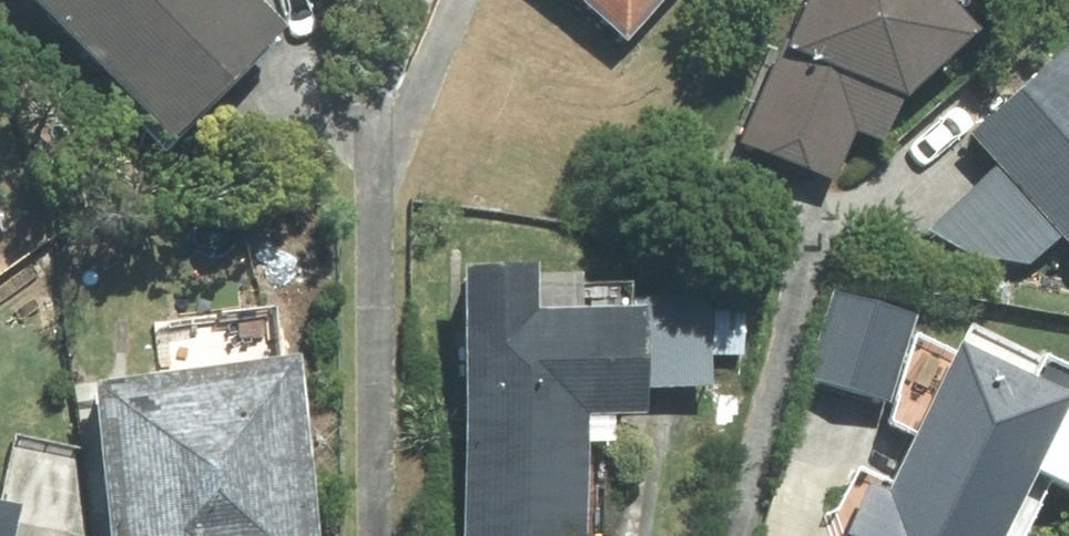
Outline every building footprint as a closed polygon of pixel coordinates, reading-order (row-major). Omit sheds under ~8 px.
[(149,145),(261,36),(227,0),(8,0),(149,145)] [(656,0),(555,0),(617,49),(656,0)] [(942,0),(793,0),(726,145),(823,190),(846,139),(871,151),(891,109),(959,40),(942,0)] [(1021,270),(1053,239),(1068,256),(1068,48),(1061,39),(957,138),(987,170),(923,231),(943,252),(1021,270)] [(624,314),(514,317),(513,271),(442,273),(448,535),(592,535),(589,426),(627,425),(626,395),(696,393),(694,313),(624,314)] [(1068,499),(1068,371),(966,328),(952,362),(905,342),(911,318),(815,296),(794,387),(880,407),(872,425),(902,438),(878,494),(850,482),(827,535),(1019,535),(1039,488),(1068,500),(1068,499)] [(276,358),(72,390),(95,535),(304,535),(276,358)]
